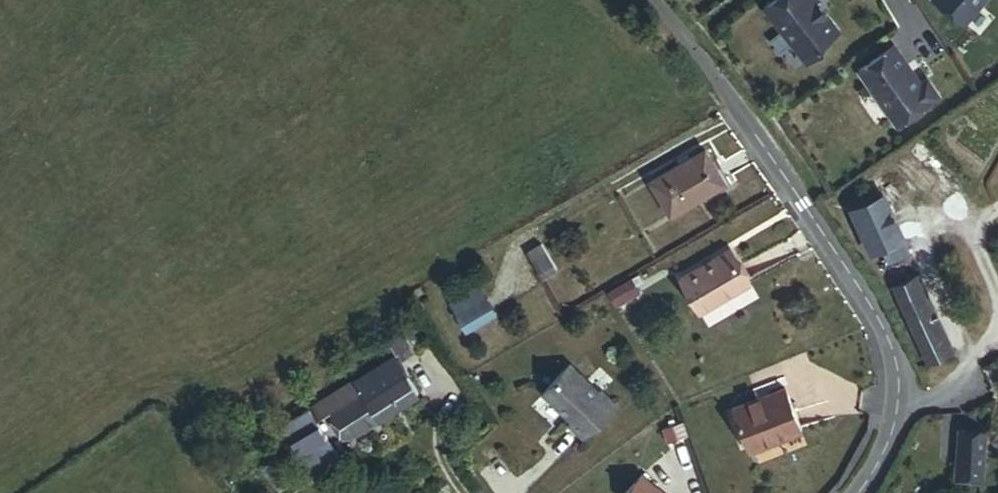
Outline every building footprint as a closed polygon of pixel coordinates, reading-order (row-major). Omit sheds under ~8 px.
[(817,0),(773,0),(766,5),(808,60),(824,48),(825,42),(841,29),(828,12),(826,13),(816,1),(817,0)] [(964,23),(983,0),(937,0),(964,23)] [(929,77),(917,85),(911,77),(916,73),(896,44),(861,68),(898,123),(940,94),(929,77)] [(724,184),(704,151),(650,181),(669,215),(724,184)] [(909,253),(882,195),(850,209),(871,252),(881,248),(888,262),(909,253)] [(555,265),(543,243),(525,253),(538,275),(555,265)] [(748,283),(729,250),(678,279),(698,313),(748,283)] [(630,274),(606,288),(615,304),(639,290),(630,274)] [(952,351),(918,276),(893,287),(926,363),(952,351)] [(467,331),(497,314),(488,299),(458,316),(467,331)] [(413,353),(401,333),(387,342),(396,357),(401,361),(413,353)] [(348,438),(418,395),(406,376),(409,374),(401,361),(396,357),(357,382),(355,381),(324,400),(348,438)] [(583,439),(615,405),(600,391),(599,393),(568,365),(542,393),(571,422),(568,425),(583,439)] [(801,430),(784,388),(732,409),(749,451),(801,430)] [(340,460),(309,410),(283,426),(313,476),(340,460)] [(982,484),(987,434),(958,430),(953,480),(982,484)] [(641,475),(624,492),(661,492),(641,475)]
